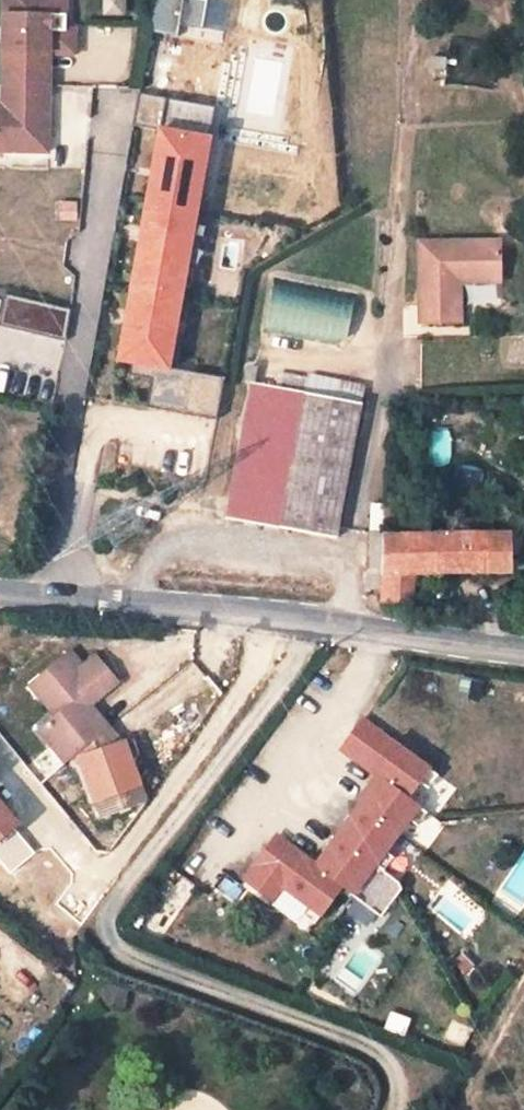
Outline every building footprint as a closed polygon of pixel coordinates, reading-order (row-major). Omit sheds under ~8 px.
[(3,83),(35,84),(36,52),(51,53),(75,54),(76,30),(67,29),(52,29),(53,0),(6,0),(3,83)] [(52,29),(67,29),(68,0),(53,0),(52,29)] [(181,23),(206,27),(211,0),(186,0),(181,23)] [(36,52),(35,84),(50,85),(51,53),(36,52)] [(3,83),(2,102),(49,103),(50,85),(35,84),(3,83)] [(218,105),(141,91),(135,122),(162,127),(120,356),(132,359),(130,372),(152,376),(147,404),(218,417),(225,376),(170,366),(218,105)] [(48,151),(49,103),(2,102),(0,102),(0,150),(48,151)] [(504,240),(424,241),(424,321),(464,321),(464,272),(504,271),(504,240)] [(275,280),(263,328),(344,347),(355,298),(275,280)] [(62,339),(69,311),(7,296),(0,324),(62,339)] [(331,539),(360,403),(306,392),(253,383),(223,519),(277,529),(331,539)] [(385,534),(381,598),(414,599),(413,571),(515,569),(515,555),(523,555),(523,531),(385,534)] [(60,654),(72,673),(80,668),(67,650),(60,654)] [(90,726),(79,709),(112,687),(93,659),(80,668),(72,673),(60,654),(33,672),(42,685),(38,705),(44,715),(27,726),(44,753),(61,756),(70,750),(76,760),(71,778),(99,820),(116,821),(144,803),(124,772),(128,756),(120,743),(105,748),(96,752),(87,737),(90,726)] [(22,680),(38,705),(42,685),(33,672),(22,680)] [(435,774),(360,718),(339,747),(378,776),(313,863),(274,834),(241,877),(270,898),(281,885),(305,902),(298,911),(311,921),(340,883),(359,897),(369,884),(360,878),(372,862),(381,869),(391,855),(382,849),(405,817),(414,824),(424,811),(405,796),(417,781),(425,787),(435,774)] [(105,748),(90,726),(87,737),(96,752),(105,748)] [(51,763),(61,756),(44,753),(51,763)]
